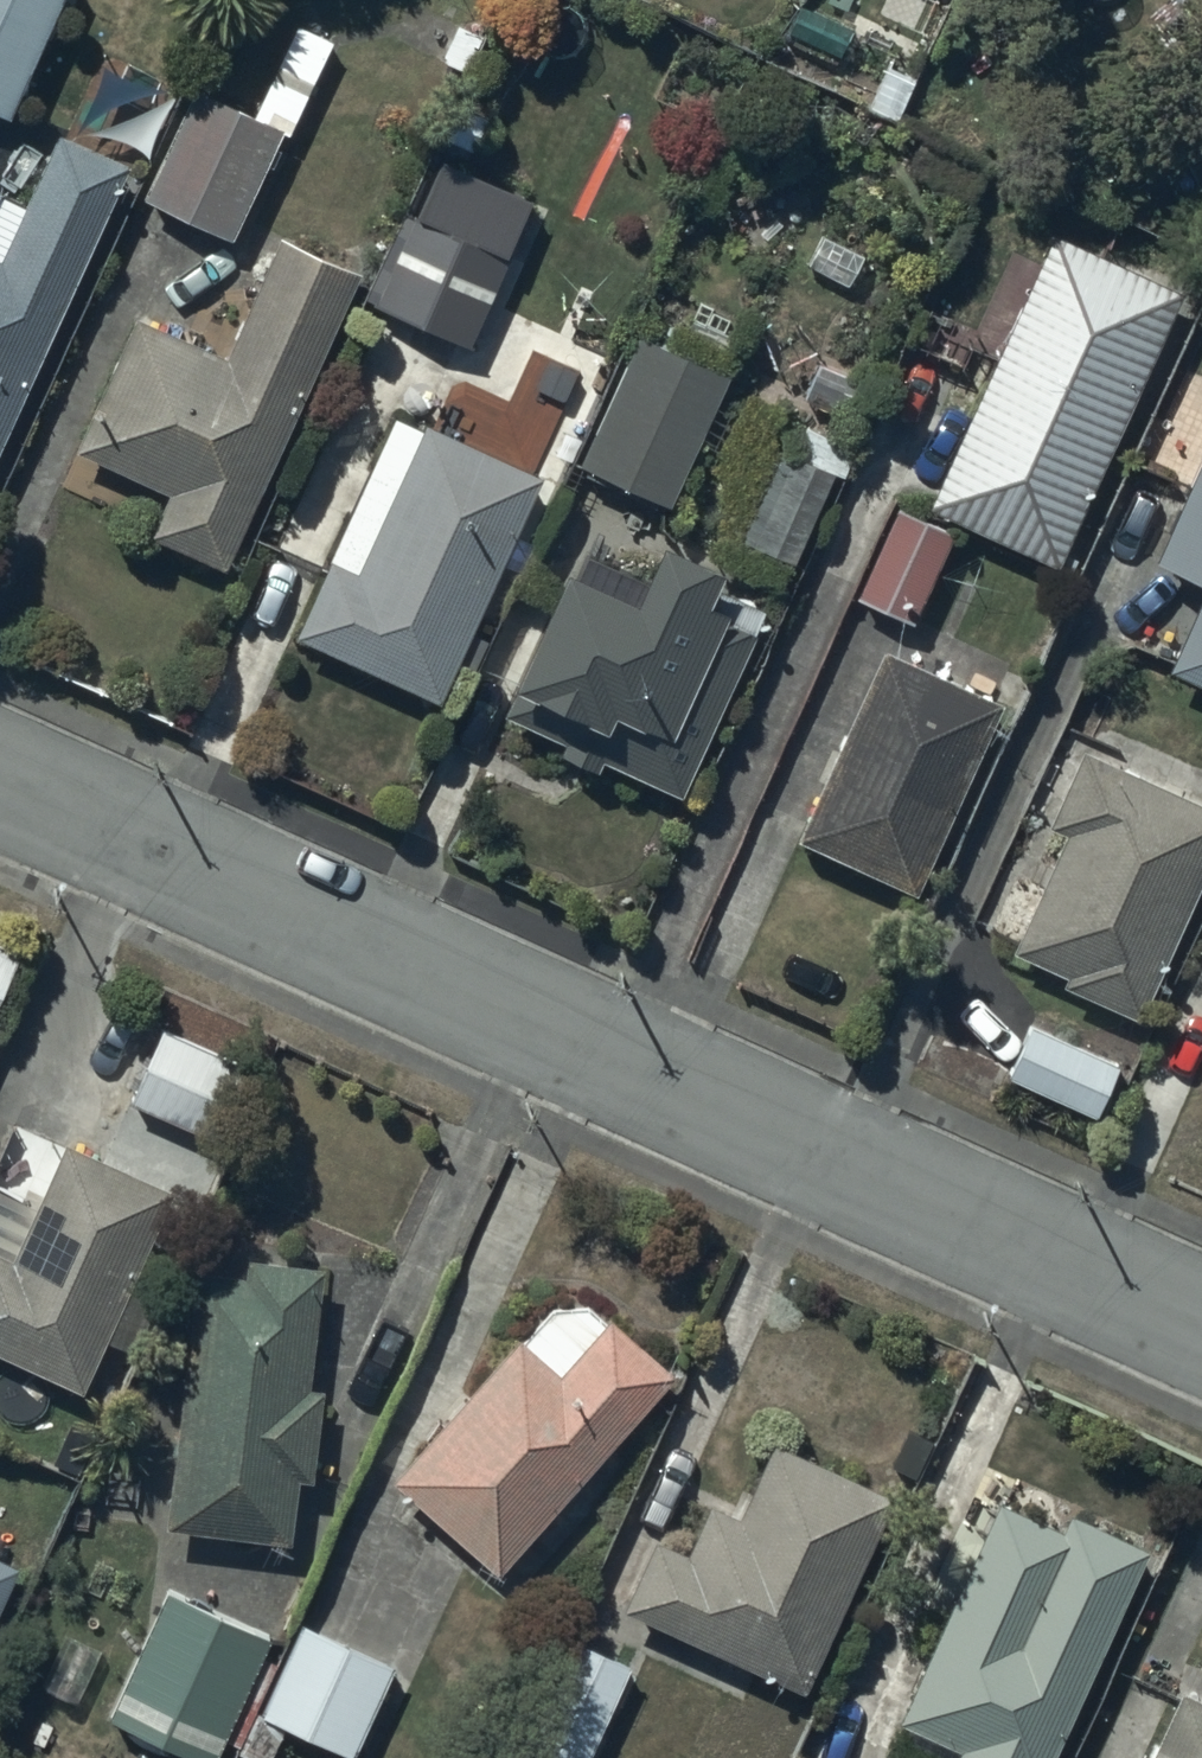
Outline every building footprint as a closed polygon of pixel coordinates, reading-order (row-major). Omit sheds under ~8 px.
[(10,106),(59,0),(0,0),(0,102),(10,106)] [(197,77),(145,187),(235,229),(284,124),(291,127),(336,32),(299,15),(256,105),(197,77)] [(132,152),(63,120),(28,194),(3,182),(0,189),(0,436),(132,152)] [(445,150),(378,294),(472,337),(511,252),(507,250),(535,191),(445,150)] [(1014,246),(970,342),(996,354),(929,499),(1060,559),(1186,285),(1150,269),(1157,253),(1121,237),(1115,250),(1054,223),(1038,257),(1014,246)] [(137,307),(77,440),(171,483),(152,523),(228,558),(364,261),(285,225),(229,348),(137,307)] [(641,324),(579,455),(672,498),(734,367),(641,324)] [(780,440),(741,527),(796,552),(834,466),(848,472),(887,383),(852,367),(826,426),(808,418),(796,447),(780,440)] [(397,401),(295,625),(442,691),(544,467),(397,401)] [(1154,551),(1201,573),(1201,448),(1154,551)] [(957,525),(899,500),(860,589),(918,614),(957,525)] [(569,546),(515,664),(526,669),(509,707),(565,732),(561,741),(599,758),(603,748),(684,784),(759,617),(726,602),(731,591),(712,582),(727,549),(666,521),(640,578),(569,546)] [(1171,656),(1201,670),(1201,590),(1171,656)] [(885,637),(797,827),(920,884),(1008,693),(885,637)] [(1048,815),(1067,823),(1015,945),(1070,968),(1066,977),(1142,1010),(1201,872),(1201,790),(1081,738),(1048,815)] [(0,933),(0,991),(22,943),(0,933)] [(1119,1055),(1029,1016),(1008,1066),(1097,1105),(1119,1055)] [(246,1058),(164,1019),(129,1093),(212,1132),(246,1058)] [(61,1129),(57,1141),(29,1129),(0,1198),(0,1346),(89,1383),(177,1178),(61,1129)] [(248,1262),(199,1258),(174,1514),(289,1525),(295,1467),(317,1469),(325,1377),(311,1376),(322,1258),(249,1251),(248,1262)] [(519,1325),(393,1468),(501,1563),(676,1365),(611,1308),(606,1314),(587,1297),(552,1298),(524,1329),(519,1325)] [(657,1528),(625,1598),(809,1681),(898,1485),(774,1428),(738,1508),(711,1496),(690,1543),(657,1528)] [(1003,1491),(899,1712),(960,1740),(952,1757),(1049,1757),(1153,1536),(1074,1499),(1064,1520),(1003,1491)] [(20,1552),(0,1544),(0,1598),(20,1552)] [(270,1627),(172,1581),(112,1706),(211,1753),(270,1627)] [(398,1655),(306,1612),(262,1703),(355,1747),(398,1655)] [(571,1626),(514,1757),(588,1757),(633,1653),(571,1626)] [(1181,1677),(1144,1757),(1201,1757),(1201,1686),(1181,1677)]
